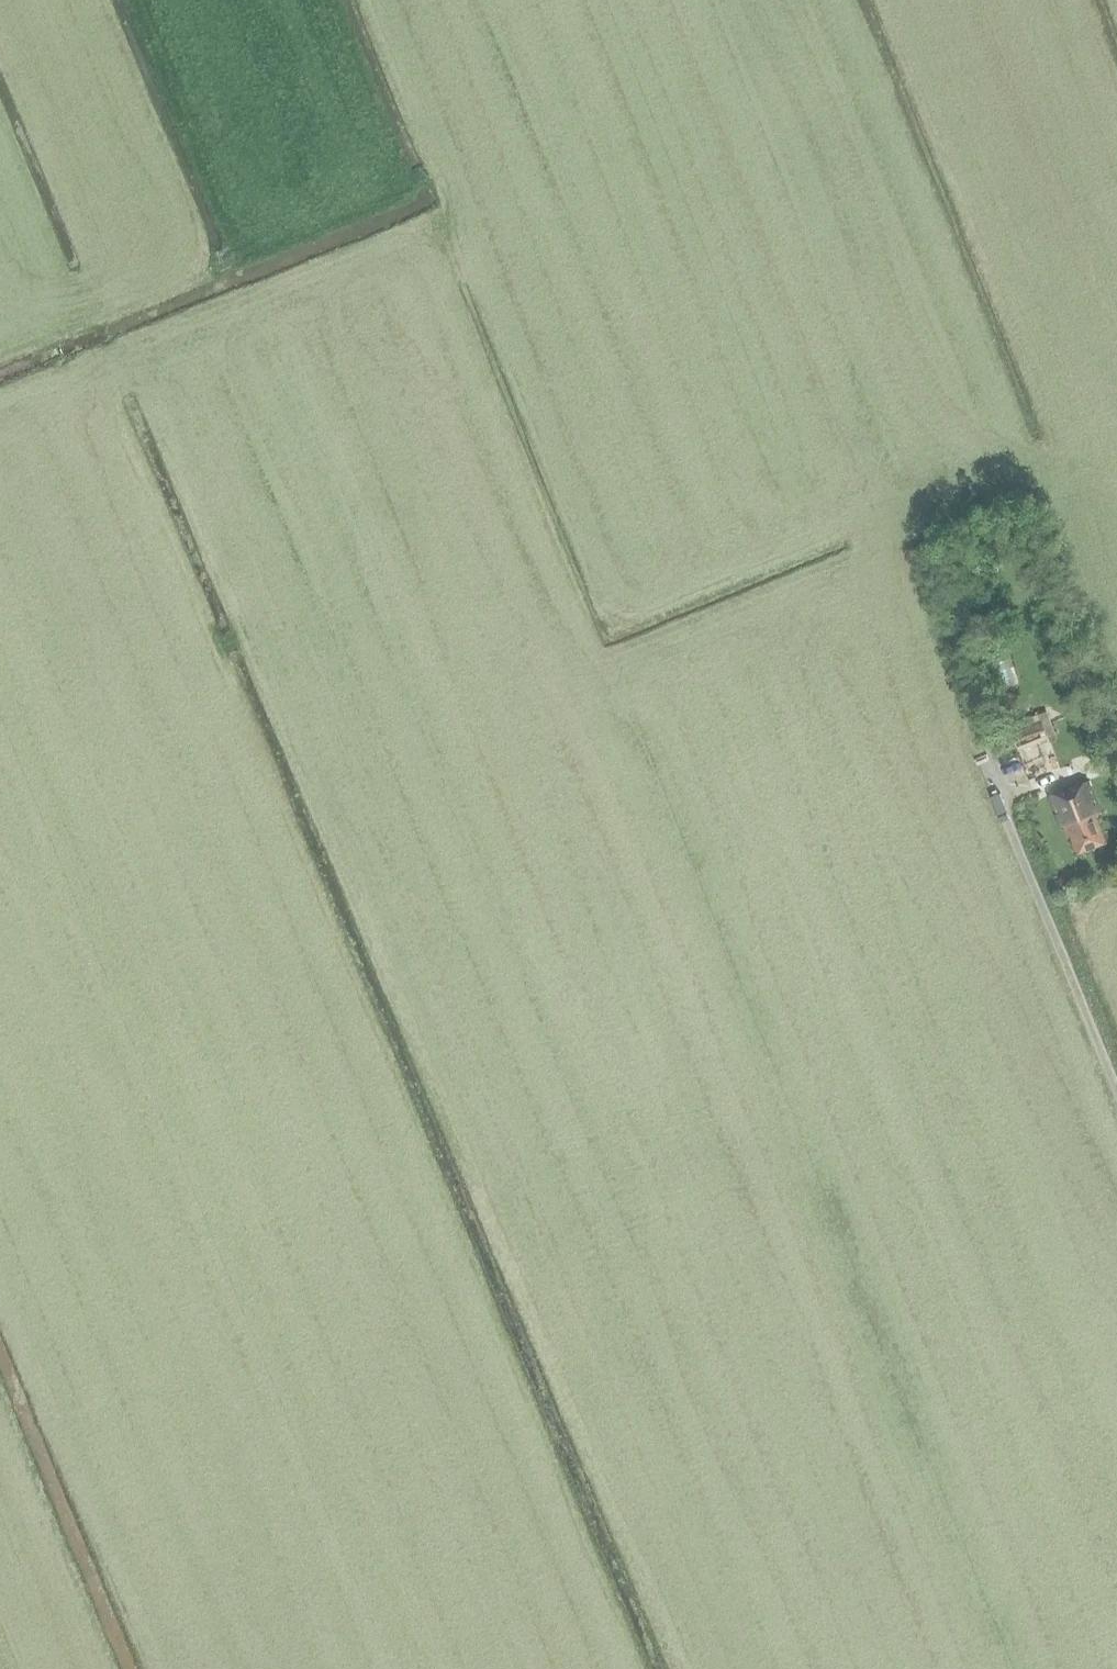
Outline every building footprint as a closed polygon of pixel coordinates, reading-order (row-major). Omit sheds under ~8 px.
[(991,652),(999,687),(1023,682),(1014,647),(991,652)] [(1025,770),(1037,764),(1030,745),(1047,738),(1041,722),(1011,734),(1025,770)] [(1094,814),(1099,812),(1087,781),(1049,795),(1061,826),(1066,825),(1077,853),(1105,842),(1094,814)]
